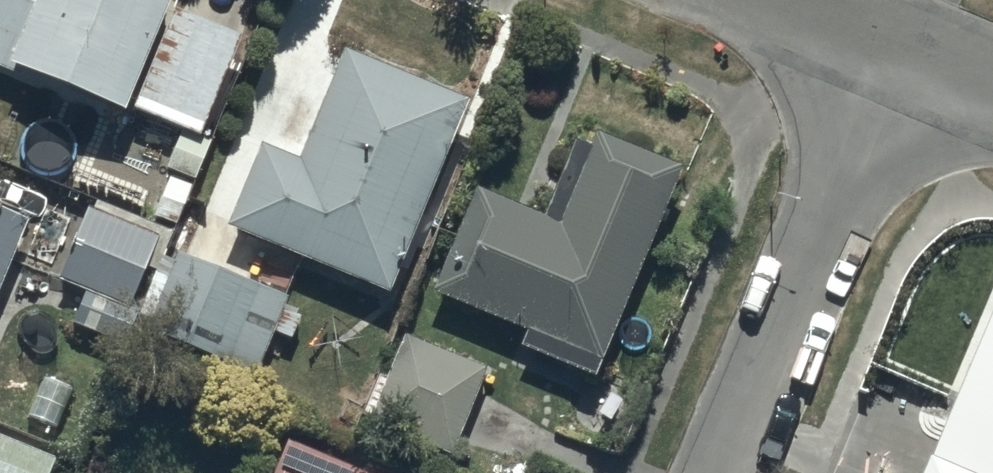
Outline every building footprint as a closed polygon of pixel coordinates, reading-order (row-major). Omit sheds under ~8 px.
[(13,71),(16,64),(127,108),(171,0),(0,0),(0,65),(13,71)] [(236,35),(170,9),(132,107),(198,133),(236,35)] [(470,95),(344,44),(297,156),(262,142),(228,223),(390,289),(470,95)] [(478,187),(436,292),(529,329),(523,343),(599,374),(683,162),(599,129),(593,145),(577,139),(547,215),(478,187)] [(162,234),(89,205),(62,275),(134,305),(162,234)] [(31,222),(0,209),(0,296),(31,222)] [(287,296),(172,251),(143,327),(257,372),(274,330),(284,304),(287,296)] [(84,292),(73,323),(126,343),(138,312),(84,292)] [(284,304),(274,330),(292,337),(302,311),(284,304)] [(922,472),(992,472),(992,304),(922,472)] [(485,369),(404,335),(368,421),(449,454),(485,369)] [(0,433),(0,472),(51,472),(58,457),(0,433)] [(290,439),(276,472),(372,472),(290,439)]
